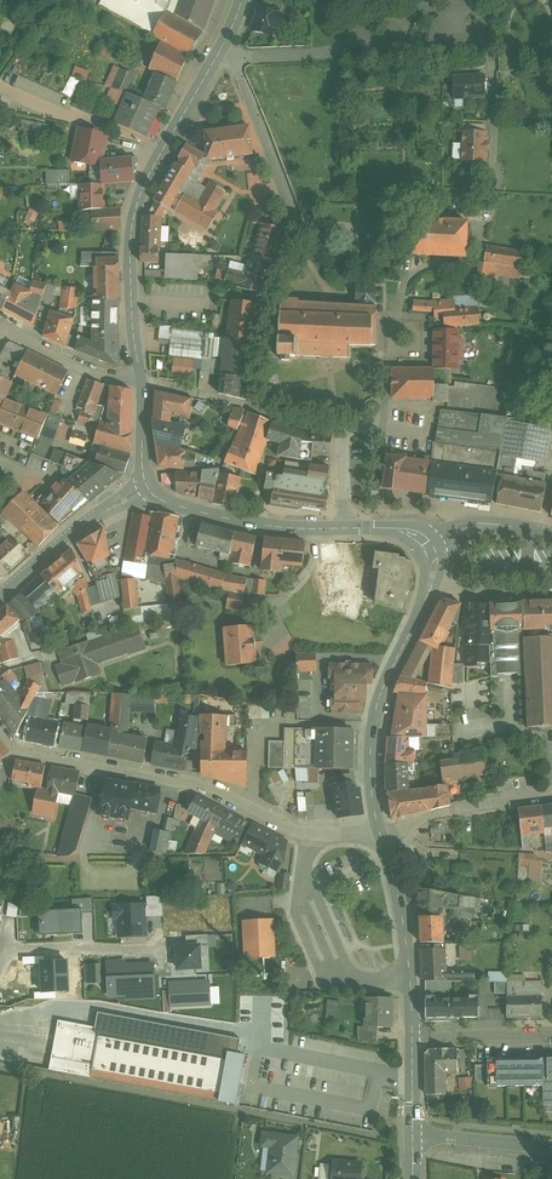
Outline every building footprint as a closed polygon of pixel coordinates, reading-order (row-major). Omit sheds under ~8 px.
[(99,6),(153,35),(153,34),(167,12),(167,11),(167,10),(157,4),(158,0),(103,0),(99,6)] [(157,4),(167,10),(177,16),(183,0),(158,0),(157,4)] [(177,16),(204,31),(215,0),(183,0),(177,16)] [(280,13),(259,7),(252,30),(273,36),(273,35),(271,35),(273,27),(281,29),(285,16),(279,15),(280,13)] [(202,33),(167,12),(153,34),(153,35),(189,55),(188,56),(189,56),(203,33),(203,32),(202,33)] [(187,57),(162,42),(161,41),(155,55),(148,52),(145,60),(152,63),(150,69),(178,81),(188,57),(187,57)] [(510,55),(497,55),(497,73),(510,73),(510,55)] [(70,75),(85,80),(88,71),(73,66),(70,75)] [(136,75),(122,69),(114,88),(118,89),(127,93),(128,93),(136,75)] [(177,82),(157,73),(145,101),(159,107),(165,109),(177,82)] [(484,75),(453,76),(454,99),(485,97),(484,75)] [(128,93),(127,93),(118,89),(114,88),(110,96),(119,100),(118,103),(124,106),(116,124),(145,136),(159,107),(145,101),(128,93)] [(4,109),(8,99),(0,96),(0,107),(4,109)] [(67,129),(55,126),(53,134),(66,136),(67,129)] [(178,164),(176,163),(154,201),(156,202),(148,217),(161,217),(165,217),(170,210),(173,205),(195,183),(206,164),(210,164),(209,159),(253,154),(250,126),(206,132),(208,154),(204,154),(187,144),(179,158),(181,159),(178,164)] [(109,135),(80,128),(73,161),(91,165),(103,167),(104,160),(109,135)] [(487,133),(464,132),(463,160),(486,161),(486,152),(487,152),(488,143),(486,142),(487,133)] [(132,157),(104,160),(103,167),(91,165),(91,171),(91,185),(103,185),(134,182),(136,180),(135,173),(137,171),(137,166),(138,164),(138,157),(132,157)] [(91,171),(47,171),(47,185),(82,185),(91,185),(91,171)] [(206,189),(195,183),(173,205),(178,207),(176,211),(209,230),(219,212),(216,210),(226,191),(211,182),(206,189)] [(91,185),(82,185),(83,211),(103,209),(103,185),(91,185)] [(121,208),(93,211),(94,230),(122,229),(121,208)] [(148,217),(145,217),(143,222),(142,248),(142,262),(159,263),(161,217),(148,217)] [(468,222),(415,219),(414,248),(413,248),(413,254),(466,257),(467,248),(472,249),(473,232),(468,232),(468,222)] [(283,230),(256,222),(251,240),(258,242),(254,257),(275,258),(283,230)] [(75,223),(62,223),(63,233),(76,232),(75,223)] [(118,236),(106,236),(106,246),(118,246),(118,236)] [(525,252),(502,248),(502,247),(500,244),(499,242),(483,239),(487,246),(485,262),(522,268),(525,252)] [(120,253),(95,252),(83,252),(83,253),(82,253),(81,267),(95,267),(95,299),(120,302),(120,254),(120,253)] [(185,255),(167,254),(166,271),(162,270),(162,279),(184,280),(185,255)] [(271,267),(250,260),(245,276),(241,275),(239,274),(238,283),(237,286),(261,295),(271,267)] [(522,268),(485,262),(482,280),(497,282),(498,274),(521,278),(522,268)] [(144,279),(159,278),(158,269),(144,270),(144,279)] [(239,274),(228,271),(219,270),(217,281),(226,282),(226,280),(238,283),(239,274)] [(3,310),(10,294),(11,293),(4,289),(7,284),(0,280),(0,308),(3,310)] [(31,292),(15,285),(11,295),(10,294),(3,310),(23,320),(34,326),(42,299),(47,283),(35,281),(31,292)] [(63,315),(51,312),(44,337),(66,347),(70,335),(74,319),(75,319),(79,297),(80,288),(64,287),(57,286),(47,283),(42,299),(62,304),(61,310),(64,311),(63,315)] [(377,287),(357,286),(356,301),(358,302),(358,307),(375,308),(375,303),(377,303),(377,297),(379,295),(377,293),(377,287)] [(454,300),(429,302),(414,301),(413,311),(429,312),(435,312),(435,318),(444,317),(445,327),(481,324),(479,309),(478,309),(477,296),(454,298),(454,300)] [(120,302),(95,299),(93,299),(92,331),(119,332),(120,320),(119,320),(119,315),(120,315),(120,302)] [(258,304),(232,300),(227,339),(231,339),(253,342),(258,304)] [(358,307),(299,303),(300,301),(281,300),(278,356),(283,356),(282,361),(290,361),(290,357),(296,357),(296,355),(349,358),(350,345),(376,346),(378,308),(375,308),(358,307)] [(206,332),(172,328),(169,356),(203,360),(206,338),(206,332)] [(452,329),(433,329),(432,369),(394,369),(394,398),(434,399),(434,402),(448,403),(448,386),(434,386),(434,378),(455,378),(455,369),(452,369),(452,329)] [(119,333),(92,331),(93,342),(88,341),(89,340),(79,336),(78,339),(79,339),(75,351),(118,367),(119,367),(120,363),(119,333)] [(76,337),(70,335),(66,347),(73,350),(76,337)] [(214,339),(206,338),(204,359),(212,359),(214,339)] [(253,342),(231,339),(227,376),(249,378),(253,342)] [(69,371),(28,350),(16,375),(58,395),(69,371)] [(467,354),(458,354),(458,366),(467,366),(467,354)] [(221,359),(212,359),(204,359),(203,360),(203,368),(219,371),(221,359)] [(87,378),(71,372),(62,392),(67,394),(64,403),(59,402),(55,414),(71,419),(75,407),(72,406),(76,398),(78,399),(87,378)] [(227,376),(223,376),(220,394),(246,400),(249,378),(227,376)] [(0,396),(0,397),(9,400),(20,382),(12,377),(0,396)] [(105,385),(89,379),(78,406),(86,410),(85,413),(82,412),(78,422),(90,425),(92,419),(93,419),(96,411),(95,411),(105,385)] [(133,391),(112,387),(111,408),(98,405),(96,411),(93,419),(92,419),(90,425),(87,433),(85,440),(102,445),(95,464),(118,472),(124,475),(132,453),(133,427),(133,391)] [(207,401),(162,391),(158,390),(156,391),(154,419),(171,423),(173,415),(181,417),(179,425),(186,427),(200,431),(207,401)] [(39,438),(44,427),(48,416),(9,400),(0,397),(0,423),(39,438)] [(246,410),(234,408),(229,426),(237,429),(246,410)] [(507,417),(482,414),(482,415),(443,410),(441,411),(438,430),(439,430),(436,443),(434,442),(432,463),(433,463),(429,494),(492,503),(493,499),(507,418),(507,417)] [(63,417),(50,413),(48,416),(44,427),(57,432),(63,417)] [(273,423),(249,413),(225,462),(242,470),(246,471),(255,475),(267,440),(273,423)] [(507,418),(497,475),(547,485),(549,475),(536,470),(537,456),(546,456),(547,456),(550,436),(543,431),(543,427),(534,426),(535,419),(524,417),(524,419),(507,418)] [(171,423),(154,419),(157,444),(181,450),(184,437),(186,427),(171,423)] [(78,422),(75,421),(72,430),(87,433),(90,425),(78,422)] [(304,433),(273,423),(267,440),(281,444),(279,456),(300,460),(302,443),(304,433)] [(220,438),(200,431),(186,427),(184,437),(217,448),(220,438)] [(333,435),(304,433),(302,443),(314,444),(313,454),(331,456),(333,435)] [(33,446),(23,441),(18,453),(29,457),(33,446)] [(314,444),(302,443),(300,460),(330,464),(331,456),(313,454),(314,444)] [(181,450),(157,444),(160,467),(161,466),(184,469),(185,467),(195,466),(195,467),(201,467),(209,464),(215,460),(186,452),(181,450)] [(95,464),(68,454),(63,466),(75,477),(69,482),(89,501),(106,487),(104,484),(118,472),(95,464)] [(407,455),(397,454),(397,457),(388,456),(384,488),(429,494),(433,463),(432,463),(407,459),(407,455)] [(277,460),(270,459),(269,466),(276,467),(277,460)] [(330,467),(286,461),(284,477),(277,476),(275,486),(270,505),(299,510),(302,510),(302,507),(327,511),(330,494),(326,494),(327,484),(328,484),(330,467)] [(220,470),(177,473),(178,494),(195,497),(213,501),(220,470)] [(240,478),(220,474),(214,504),(234,508),(237,497),(238,497),(242,478),(240,478)] [(547,485),(497,475),(493,499),(498,500),(497,503),(542,513),(547,485)] [(69,482),(67,480),(61,487),(58,484),(54,489),(56,491),(50,498),(44,493),(37,502),(60,524),(89,501),(69,482)] [(59,526),(23,492),(22,492),(14,486),(7,497),(13,502),(3,512),(24,531),(17,539),(32,554),(59,526)] [(177,550),(174,549),(176,534),(179,535),(183,519),(179,519),(180,517),(153,511),(152,515),(135,515),(135,536),(134,540),(130,539),(127,560),(150,564),(147,580),(167,583),(170,604),(172,619),(184,618),(182,597),(179,578),(178,565),(176,559),(175,559),(177,550)] [(235,532),(184,519),(179,535),(179,539),(189,542),(188,544),(223,553),(230,555),(235,532)] [(0,525),(0,564),(8,574),(30,553),(0,525)] [(106,529),(78,545),(92,567),(91,571),(97,584),(102,603),(124,596),(122,581),(121,567),(112,569),(106,559),(111,556),(106,529)] [(257,537),(235,532),(230,555),(231,555),(229,563),(250,567),(257,537)] [(306,542),(265,538),(262,571),(281,573),(282,564),(303,566),(304,555),(307,555),(308,543),(305,543),(306,542)] [(336,544),(321,544),(322,562),(341,556),(336,544)] [(73,549),(42,576),(59,595),(60,595),(58,593),(68,585),(83,572),(73,549)] [(400,556),(377,552),(374,569),(380,570),(377,592),(378,593),(395,599),(406,598),(409,598),(409,597),(407,597),(407,592),(410,592),(412,574),(411,574),(412,565),(411,565),(411,566),(406,565),(407,559),(400,558),(400,556)] [(230,555),(223,553),(218,571),(226,574),(229,563),(231,555),(230,555)] [(322,562),(320,563),(332,601),(333,605),(347,601),(352,599),(346,582),(347,581),(341,560),(342,560),(341,556),(322,562)] [(218,571),(176,559),(178,565),(179,578),(222,591),(223,590),(226,575),(226,574),(218,571)] [(90,586),(83,572),(68,585),(78,597),(83,614),(93,611),(87,588),(90,586)] [(248,579),(226,575),(223,590),(230,592),(245,594),(248,579)] [(58,595),(41,576),(23,592),(37,608),(52,596),(54,599),(58,595)] [(137,579),(122,581),(124,596),(126,616),(142,615),(141,608),(139,608),(137,579)] [(266,581),(254,579),(253,594),(264,595),(266,581)] [(245,594),(230,592),(227,608),(242,610),(245,594)] [(21,594),(10,604),(26,623),(24,625),(27,635),(36,631),(33,622),(40,620),(36,615),(38,613),(21,594)] [(406,614),(362,597),(352,619),(360,622),(396,636),(406,614)] [(441,601),(421,641),(433,647),(429,683),(444,687),(452,689),(454,670),(455,654),(456,650),(440,648),(442,644),(444,645),(450,634),(447,633),(452,623),(459,624),(462,604),(446,599),(441,601)] [(524,601),(524,602),(525,629),(530,629),(530,637),(533,637),(551,637),(551,600),(524,601)] [(347,601),(333,605),(332,601),(322,603),(326,607),(331,611),(341,614),(347,601)] [(502,602),(498,605),(491,604),(491,634),(494,634),(494,642),(492,642),(492,658),(492,677),(499,676),(499,674),(519,673),(519,676),(526,675),(524,638),(525,638),(525,637),(525,629),(524,602),(523,602),(523,603),(516,605),(512,602),(507,601),(502,602)] [(490,603),(468,603),(468,616),(467,616),(467,646),(469,646),(469,659),(492,658),(491,634),(491,604),(490,604),(490,603)] [(170,604),(141,607),(141,608),(142,615),(126,616),(126,623),(172,619),(170,604)] [(0,612),(0,637),(15,625),(21,620),(8,605),(0,612)] [(0,637),(0,641),(3,646),(0,648),(0,649),(4,663),(19,658),(14,641),(9,635),(17,628),(15,625),(0,637)] [(105,628),(98,629),(87,634),(90,641),(89,642),(89,641),(59,652),(64,665),(58,667),(57,667),(56,667),(63,686),(64,686),(64,685),(77,681),(78,682),(96,676),(92,665),(128,652),(129,654),(146,648),(138,626),(122,632),(121,630),(108,634),(105,628)] [(255,626),(225,628),(228,666),(257,664),(256,649),(257,649),(257,642),(256,642),(255,626)] [(533,637),(530,637),(526,637),(525,637),(525,638),(524,638),(526,675),(528,727),(551,726),(551,637),(533,637)] [(305,653),(298,654),(298,672),(317,671),(317,653),(305,653)] [(465,655),(455,654),(454,670),(464,670),(465,655)] [(374,665),(330,664),(330,683),(336,683),(336,694),(333,694),(332,714),(364,714),(364,702),(367,702),(367,684),(373,684),(374,665)] [(2,676),(0,678),(0,711),(19,696),(2,676)] [(418,680),(401,676),(394,693),(426,694),(426,691),(428,683),(418,680)] [(42,686),(29,680),(7,724),(16,736),(26,717),(36,698),(42,686)] [(429,683),(428,683),(426,691),(442,695),(444,687),(429,683)] [(114,693),(102,692),(100,716),(102,716),(100,726),(108,727),(112,722),(114,693)] [(91,693),(68,693),(66,704),(77,705),(77,704),(90,706),(91,693)] [(131,695),(114,693),(112,722),(115,725),(109,755),(144,763),(149,740),(127,736),(131,695)] [(426,694),(394,693),(399,693),(392,738),(416,738),(428,738),(428,725),(428,695),(426,694)] [(169,695),(156,695),(156,704),(169,704),(169,695)] [(52,701),(36,698),(26,717),(31,718),(27,739),(55,745),(59,724),(46,721),(52,701)] [(90,706),(77,704),(77,705),(74,725),(88,728),(90,706)] [(270,705),(249,704),(249,718),(269,719),(270,705)] [(221,707),(211,707),(210,715),(201,715),(201,718),(201,735),(204,734),(204,741),(202,741),(202,774),(222,780),(222,748),(221,744),(226,744),(227,728),(227,717),(227,716),(220,716),(221,707)] [(201,718),(181,714),(175,745),(191,749),(201,750),(201,735),(201,718)] [(237,717),(227,717),(227,728),(237,729),(237,717)] [(74,725),(65,724),(61,746),(83,751),(88,728),(74,725)] [(100,726),(88,724),(88,728),(83,751),(106,755),(112,728),(100,726)] [(453,724),(428,725),(428,738),(454,736),(453,724)] [(319,729),(285,728),(285,742),(270,742),(269,768),(318,769),(319,729)] [(352,730),(319,729),(318,769),(351,769),(352,730)] [(248,738),(236,737),(236,746),(235,746),(235,756),(248,757),(248,756),(249,743),(248,738)] [(416,738),(392,738),(389,738),(387,764),(415,763),(414,750),(409,750),(408,738),(416,738)] [(10,752),(0,740),(0,761),(10,752)] [(175,745),(156,742),(152,764),(185,770),(189,751),(190,751),(191,749),(175,745)] [(483,750),(456,754),(457,759),(441,761),(443,781),(487,774),(483,750)] [(235,756),(227,756),(226,780),(247,780),(248,757),(235,756)] [(46,766),(17,761),(13,780),(30,783),(42,786),(46,766)] [(415,763),(387,764),(388,792),(409,790),(408,764),(424,764),(424,763),(415,763)] [(80,773),(52,767),(48,791),(29,790),(26,807),(24,820),(39,822),(41,808),(56,810),(58,793),(74,795),(76,796),(76,795),(80,773)] [(354,771),(332,775),(313,779),(305,785),(307,799),(327,795),(326,786),(338,784),(339,787),(334,787),(336,802),(337,801),(339,818),(361,815),(363,812),(360,789),(357,790),(354,771)] [(160,788),(108,778),(103,800),(102,800),(95,821),(125,827),(128,811),(124,810),(125,806),(155,812),(160,788)] [(409,790),(388,792),(393,819),(431,812),(431,811),(451,806),(448,785),(429,787),(429,789),(409,790)] [(91,799),(76,795),(76,796),(74,795),(58,856),(70,855),(76,850),(91,799)] [(226,811),(197,796),(189,812),(196,815),(191,826),(195,828),(195,829),(196,830),(187,854),(206,854),(213,838),(216,832),(226,811)] [(185,805),(178,804),(175,818),(182,820),(185,805)] [(542,806),(544,828),(551,827),(551,805),(542,806)] [(542,806),(520,809),(523,836),(545,833),(544,828),(542,806)] [(249,822),(226,811),(216,832),(225,837),(228,833),(240,839),(249,822)] [(287,841),(253,824),(243,843),(265,854),(260,864),(261,868),(265,870),(269,869),(270,867),(279,872),(285,860),(283,858),(286,852),(287,841)] [(167,841),(168,832),(152,829),(149,852),(165,854),(165,849),(173,850),(174,841),(167,841)] [(530,839),(523,839),(524,849),(531,849),(530,839)] [(530,854),(520,854),(519,877),(529,877),(530,854)] [(191,869),(203,870),(202,880),(212,880),(212,876),(204,876),(205,868),(209,868),(210,858),(192,857),(191,869)] [(290,875),(281,874),(279,890),(280,890),(289,889),(290,875)] [(462,896),(419,889),(420,905),(431,906),(431,909),(443,910),(443,906),(460,907),(462,896)] [(144,917),(163,916),(162,898),(156,897),(146,897),(147,905),(144,905),(144,917)] [(144,917),(144,905),(118,906),(118,907),(114,907),(115,918),(119,917),(120,936),(145,935),(144,917)] [(475,908),(463,907),(462,917),(475,917),(475,908)] [(39,937),(83,934),(81,909),(38,912),(39,937)] [(443,917),(420,917),(421,943),(444,943),(444,926),(447,926),(447,921),(444,921),(443,917)] [(275,919),(243,920),(245,959),(277,957),(275,919)] [(198,947),(178,948),(179,967),(199,966),(198,947)] [(446,949),(422,949),(423,981),(448,981),(447,971),(446,949)] [(469,949),(458,949),(458,959),(470,959),(469,949)] [(67,959),(39,961),(40,977),(68,975),(67,959)] [(126,999),(155,998),(153,963),(127,964),(127,962),(107,963),(108,996),(126,995),(126,999)] [(471,971),(447,971),(448,981),(471,981),(471,971)] [(528,986),(520,986),(519,974),(508,974),(507,1017),(543,1016),(543,996),(539,996),(539,982),(528,983),(528,986)] [(68,975),(40,977),(41,992),(41,993),(55,992),(69,991),(68,975)] [(171,1008),(210,1006),(209,980),(170,982),(170,991),(171,1008)] [(459,1002),(459,992),(448,992),(448,987),(423,987),(425,1022),(426,1023),(486,1022),(486,1002),(459,1002)] [(171,1008),(170,991),(162,992),(163,1013),(171,1012),(171,1008)] [(392,998),(367,997),(367,998),(371,998),(370,1012),(367,1012),(366,1027),(378,1028),(392,1028),(392,998)] [(324,1000),(324,1021),(336,1021),(337,1000),(324,1000)] [(244,1054),(58,1020),(49,1070),(235,1104),(244,1054)] [(378,1028),(366,1027),(358,1027),(358,1041),(378,1041),(378,1028)] [(450,1049),(450,1048),(437,1049),(429,1050),(426,1053),(427,1094),(447,1095),(446,1073),(459,1072),(458,1049),(450,1049)] [(507,1064),(507,1065),(504,1065),(504,1059),(488,1059),(488,1065),(489,1081),(497,1081),(497,1086),(509,1086),(509,1082),(515,1082),(515,1086),(526,1086),(526,1082),(533,1082),(533,1086),(544,1086),(544,1105),(551,1105),(551,1058),(548,1058),(548,1064),(507,1064)] [(488,1065),(476,1065),(476,1081),(489,1081),(488,1065)] [(457,1077),(457,1088),(470,1089),(470,1077),(457,1077)] [(298,1137),(264,1133),(262,1146),(272,1147),(270,1160),(274,1160),(272,1172),(269,1171),(269,1172),(283,1174),(284,1170),(294,1171),(298,1137)] [(335,1161),(334,1165),(331,1165),(330,1173),(334,1173),(333,1178),(361,1178),(362,1163),(335,1161)]
